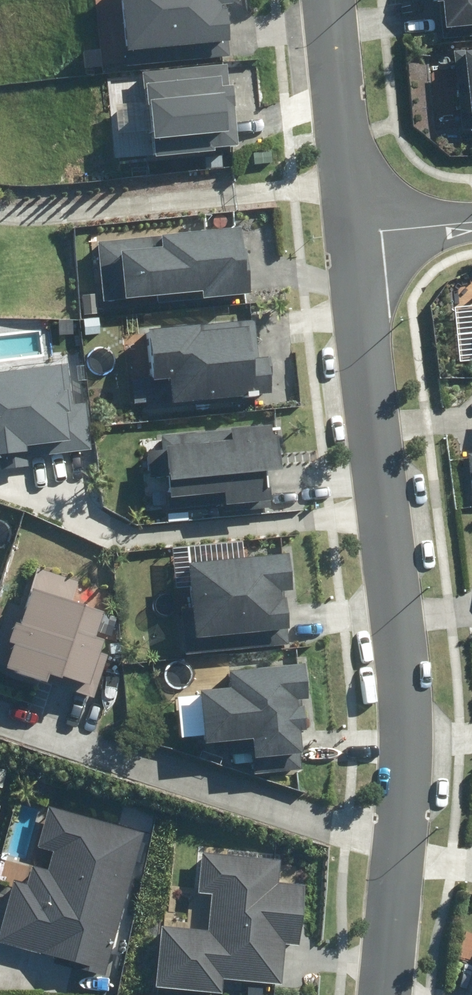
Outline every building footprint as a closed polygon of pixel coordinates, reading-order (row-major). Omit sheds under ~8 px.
[(127,54),(229,47),(227,15),(210,0),(123,0),(127,54)] [(434,5),(443,4),(443,30),(471,30),(471,0),(434,0),(434,5)] [(228,64),(143,74),(152,148),(237,138),(228,64)] [(240,227),(97,244),(104,305),(199,294),(200,305),(250,299),(244,255),(243,255),(240,227)] [(253,325),(145,333),(152,405),(270,397),(267,359),(255,359),(253,325)] [(27,458),(26,446),(55,444),(55,453),(90,450),(86,404),(69,406),(66,365),(0,371),(0,460),(27,458)] [(273,427),(161,438),(166,502),(223,497),(224,509),(267,506),(266,496),(278,495),(273,427)] [(287,558),(187,565),(192,640),(285,633),(283,601),(280,601),(279,593),(290,593),(287,558)] [(101,616),(29,590),(18,628),(12,626),(4,646),(12,649),(4,672),(48,687),(52,676),(81,686),(79,693),(92,698),(110,649),(91,642),(101,616)] [(228,690),(199,691),(199,744),(249,744),(249,762),(296,761),(295,732),(305,732),(305,709),(300,709),(299,693),(305,693),(305,667),(228,668),(228,690)] [(104,976),(145,832),(49,805),(37,847),(54,852),(49,871),(33,866),(28,884),(16,881),(0,936),(0,940),(55,955),(53,962),(104,976)] [(156,986),(223,993),(224,979),(282,985),(286,945),(300,947),(306,886),(277,883),(279,860),(203,852),(199,893),(212,894),(209,931),(162,926),(156,986)]
